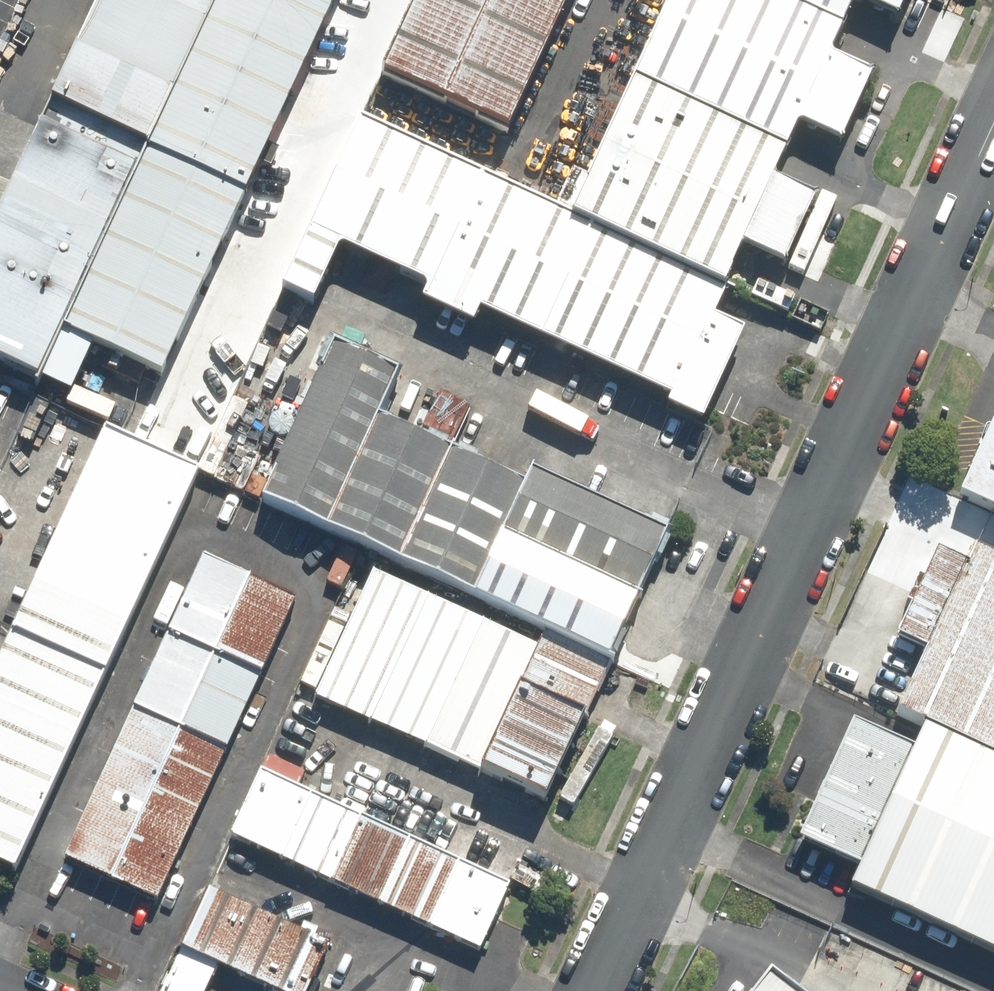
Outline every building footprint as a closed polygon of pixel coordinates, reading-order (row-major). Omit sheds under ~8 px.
[(70,336),(210,22),(160,0),(102,0),(0,227),(0,364),(47,385),(70,336)] [(210,22),(70,336),(164,378),(334,0),(221,0),(210,22)] [(511,134),(571,0),(420,0),(385,78),(511,134)] [(729,290),(748,248),(787,266),(818,198),(778,181),(801,129),(843,148),(873,81),(831,63),(857,4),(897,22),(907,0),(672,0),(573,221),(729,290)] [(573,221),(358,125),(283,292),(316,306),(342,248),(680,399),(729,290),(573,221)] [(397,374),(333,345),(264,501),(327,529),(376,420),(397,374)] [(376,420),(327,529),(475,595),(525,486),(376,420)] [(993,510),(993,421),(961,496),(993,510)] [(104,431),(0,662),(0,864),(14,870),(194,471),(104,431)] [(525,486),(475,595),(613,657),(668,535),(530,474),(525,486)] [(974,545),(966,563),(930,547),(890,635),(926,651),(897,715),(993,758),(993,554),(974,545)] [(294,598),(205,559),(68,864),(157,903),(294,598)] [(537,645),(373,572),(316,699),(480,772),(537,645)] [(604,675),(537,645),(480,772),(547,802),(604,675)] [(925,727),(916,748),(855,721),(801,842),(861,869),(852,888),(993,952),(993,758),(925,727)] [(501,880),(259,772),(229,838),(471,946),(501,880)] [(208,889),(180,952),(267,990),(308,990),(330,943),(208,889)] [(773,972),(758,990),(797,990),(773,972)]
